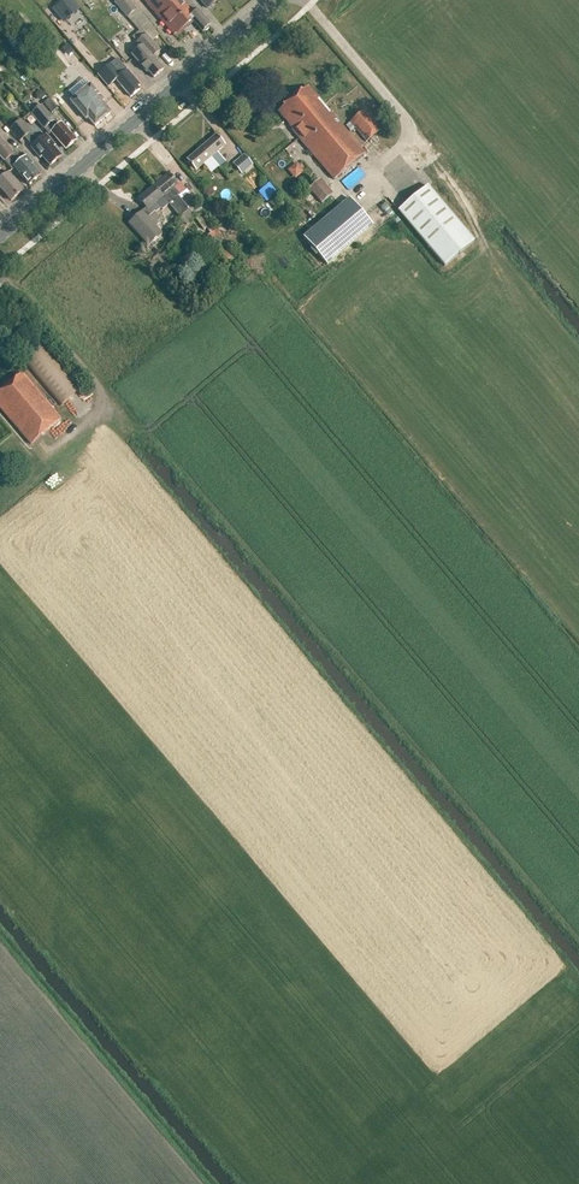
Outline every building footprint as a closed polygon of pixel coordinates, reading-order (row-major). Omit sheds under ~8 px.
[(66,22),(79,11),(70,0),(65,0),(55,9),(66,22)] [(133,13),(138,19),(142,16),(129,0),(118,0),(115,3),(127,18),(133,13)] [(196,8),(192,12),(181,0),(144,0),(175,36),(188,25),(190,27),(195,23),(203,32),(210,25),(196,8)] [(207,9),(218,0),(200,0),(207,9)] [(38,34),(29,23),(8,40),(17,51),(38,34)] [(109,23),(103,28),(111,37),(117,32),(109,23)] [(62,45),(68,41),(59,29),(54,33),(62,45)] [(148,71),(154,78),(163,69),(156,60),(157,59),(154,55),(160,51),(156,46),(159,43),(150,31),(137,42),(141,46),(132,54),(147,72),(148,71)] [(61,60),(66,56),(57,46),(52,49),(61,60)] [(108,86),(116,79),(131,97),(139,90),(137,87),(140,85),(127,70),(118,59),(99,74),(108,86)] [(46,84),(53,93),(59,89),(52,79),(46,84)] [(69,100),(86,120),(88,118),(95,126),(110,113),(101,102),(103,100),(90,85),(74,99),(73,97),(69,100)] [(293,132),(334,180),(365,154),(308,87),(278,112),(293,130),(293,132)] [(63,104),(68,99),(60,89),(55,94),(63,104)] [(44,104),(52,114),(58,109),(49,99),(44,104)] [(42,107),(35,113),(32,115),(49,134),(51,132),(59,142),(60,141),(61,142),(67,149),(75,142),(66,131),(67,129),(62,123),(59,125),(54,120),(54,121),(42,107)] [(350,123),(366,142),(381,129),(364,110),(350,123)] [(42,157),(50,166),(61,157),(54,148),(55,146),(46,135),(38,141),(30,132),(31,132),(21,121),(10,130),(20,141),(25,137),(32,146),(31,148),(40,159),(42,157)] [(29,186),(40,176),(31,166),(33,164),(26,156),(22,159),(15,151),(14,152),(0,135),(0,156),(11,170),(14,168),(29,186)] [(187,160),(196,171),(211,158),(219,168),(226,162),(217,152),(225,146),(217,135),(187,160)] [(233,164),(242,175),(253,165),(244,154),(233,164)] [(293,169),(299,174),(304,169),(297,163),(293,169)] [(168,172),(153,185),(168,204),(174,211),(179,217),(189,210),(178,197),(180,195),(174,187),(178,184),(168,172)] [(4,178),(0,174),(0,188),(11,201),(22,192),(14,183),(15,182),(9,174),(4,178)] [(309,189),(322,203),(332,195),(319,180),(309,189)] [(127,224),(146,247),(160,235),(145,218),(158,208),(160,210),(168,204),(153,185),(137,199),(145,209),(127,224)] [(398,211),(445,266),(474,242),(428,186),(398,211)] [(304,238),(327,265),(373,226),(350,198),(304,238)] [(204,230),(207,228),(211,226),(203,214),(195,219),(204,230)] [(207,236),(226,262),(228,260),(234,257),(215,231),(207,236)] [(183,283),(193,294),(204,285),(195,274),(183,283)] [(0,392),(0,408),(31,445),(61,419),(22,373),(0,392)]
